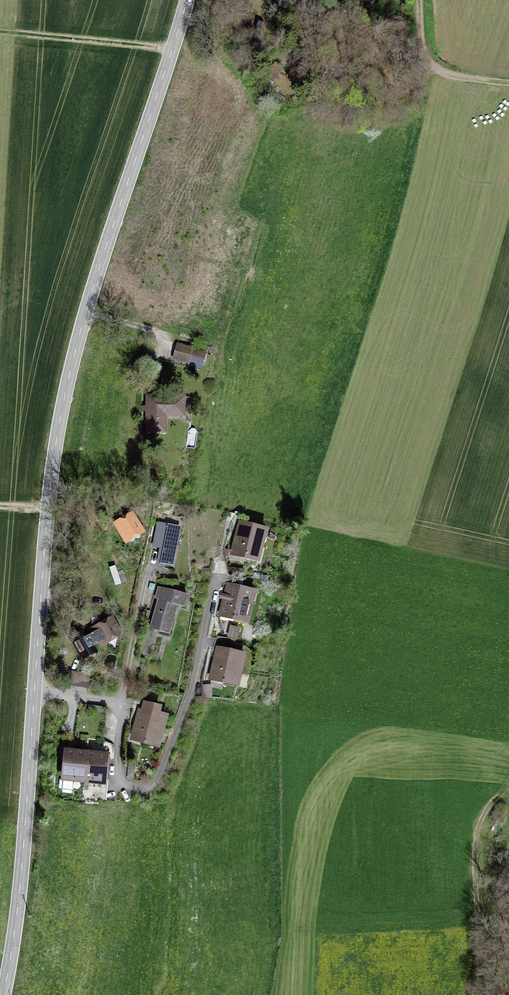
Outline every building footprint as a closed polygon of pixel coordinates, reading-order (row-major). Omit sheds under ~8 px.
[(275,63),(266,78),(273,83),(283,68),(275,63)] [(173,359),(188,363),(192,348),(177,344),(173,359)] [(147,397),(147,431),(165,432),(165,409),(184,410),(184,397),(147,397)] [(171,565),(181,517),(168,515),(166,524),(158,523),(156,530),(165,531),(158,562),(171,565)] [(117,523),(125,538),(138,531),(130,516),(117,523)] [(241,524),(233,553),(257,559),(265,530),(241,524)] [(228,586),(221,615),(245,620),(251,591),(228,586)] [(160,632),(168,634),(176,605),(177,605),(178,604),(176,603),(178,597),(186,599),(187,595),(158,587),(155,598),(158,599),(153,621),(162,624),(160,632)] [(94,632),(100,644),(117,635),(111,623),(94,632)] [(218,649),(211,678),(235,683),(242,655),(218,649)] [(140,709),(132,739),(155,745),(163,715),(156,713),(159,705),(144,701),(141,709),(140,709)] [(89,706),(87,714),(102,716),(104,708),(89,706)] [(79,712),(77,724),(86,726),(86,722),(87,714),(79,712)] [(87,714),(86,722),(102,724),(103,716),(102,716),(87,714)] [(86,726),(85,729),(101,732),(102,724),(86,722),(86,726)] [(84,737),(100,740),(101,732),(85,729),(84,737)] [(76,780),(77,778),(84,778),(87,754),(66,752),(62,789),(72,790),(74,779),(76,780)] [(105,780),(107,756),(87,754),(84,778),(82,798),(107,800),(108,781),(105,780)]
